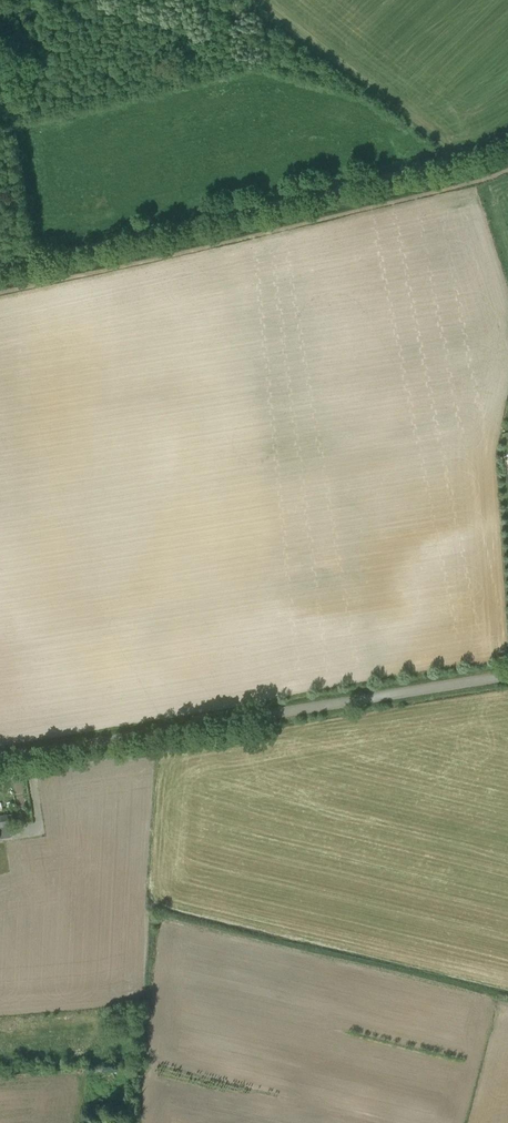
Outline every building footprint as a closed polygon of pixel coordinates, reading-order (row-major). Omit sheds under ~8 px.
[(10,827),(8,815),(0,816),(0,828),(10,827)]
